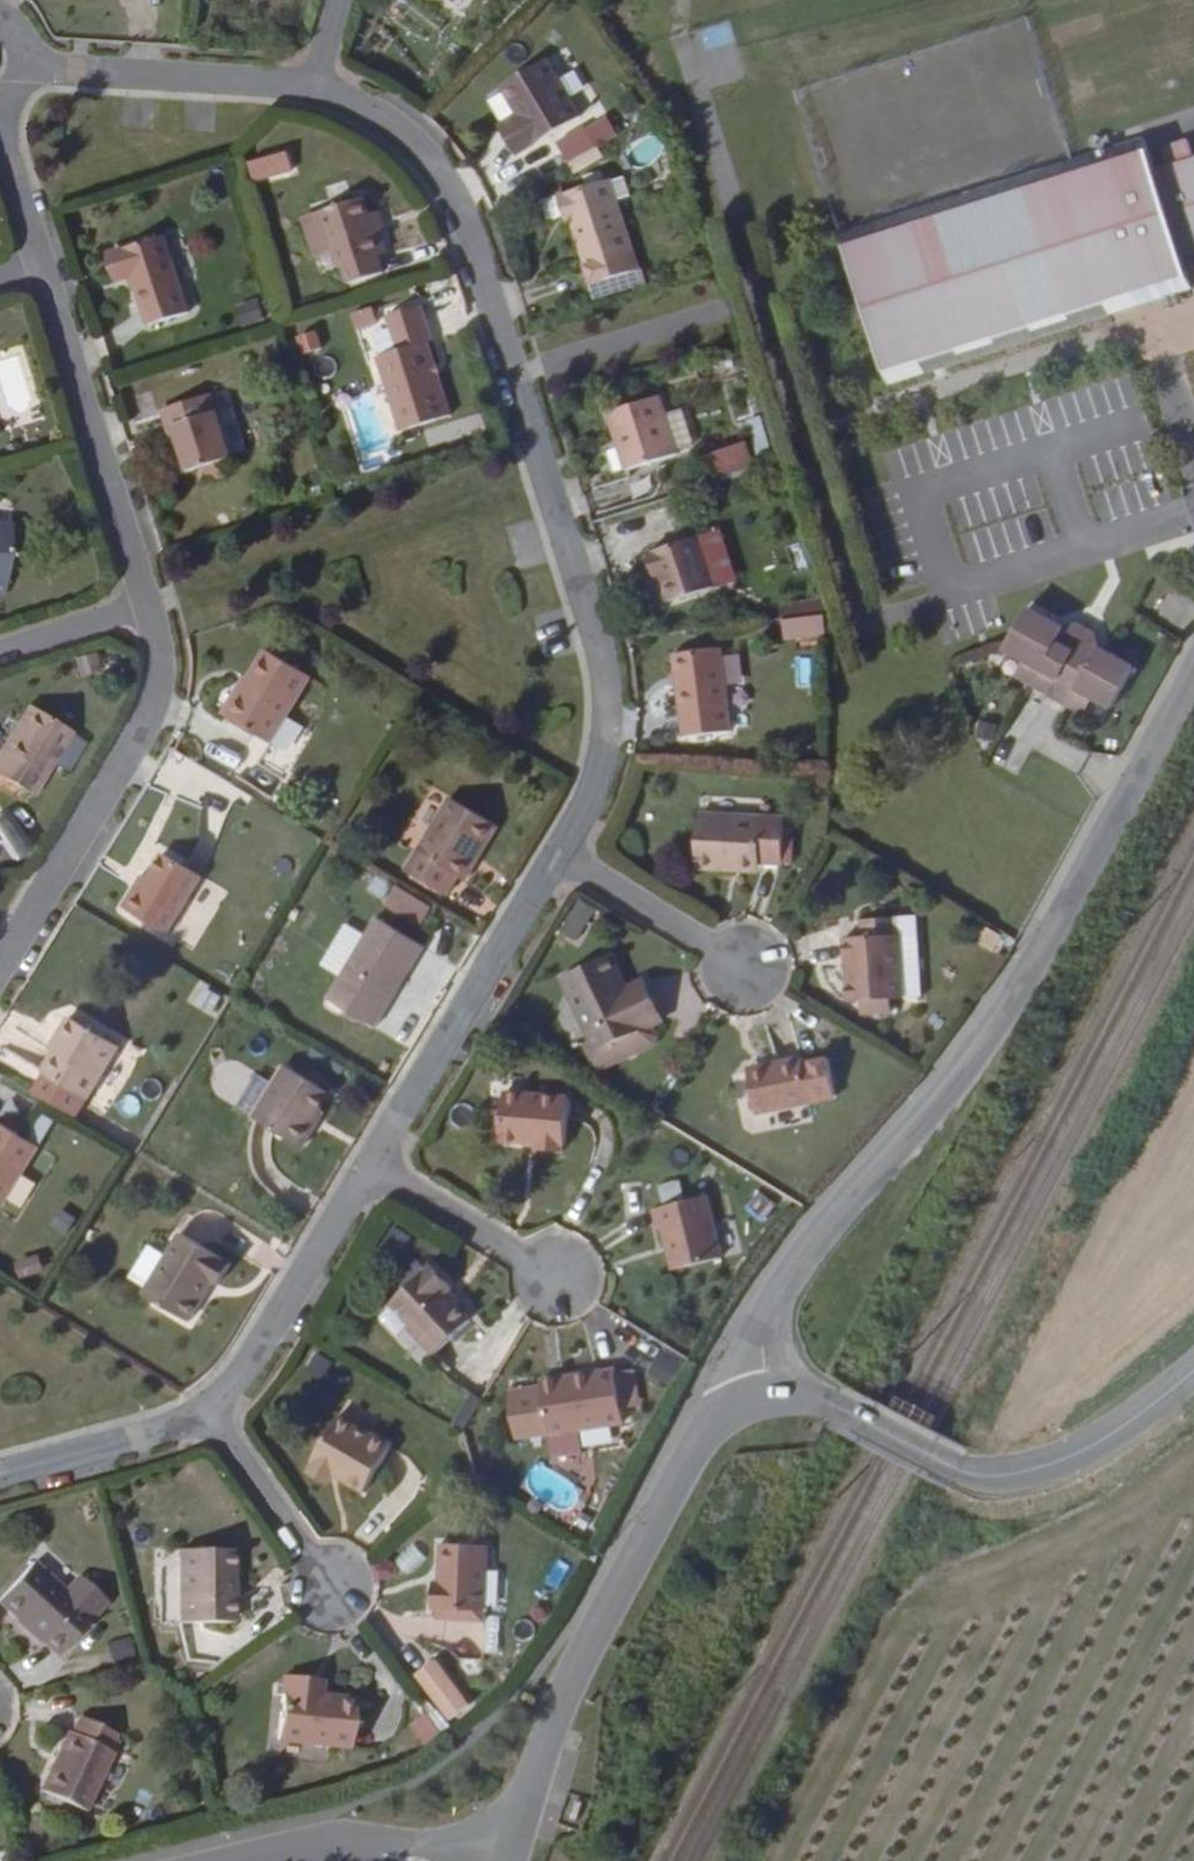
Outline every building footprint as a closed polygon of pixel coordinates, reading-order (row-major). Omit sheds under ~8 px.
[(511,153),(571,117),(538,60),(492,87),(509,116),(515,126),(500,134),(511,153)] [(605,159),(599,149),(620,136),(606,114),(557,143),(577,176),(605,159)] [(500,134),(515,126),(509,116),(490,127),(506,155),(511,153),(500,134)] [(1193,253),(1193,159),(1191,160),(1185,141),(1158,149),(1164,168),(1150,172),(1140,140),(838,233),(886,385),(1168,297),(1188,291),(1177,258),(1193,253)] [(255,184),(295,173),(289,152),(249,163),(255,184)] [(586,286),(631,271),(602,182),(551,199),(556,213),(557,217),(563,215),(565,222),(586,286)] [(541,202),(545,217),(556,213),(551,199),(541,202)] [(368,235),(362,218),(357,202),(313,215),(331,272),(335,271),(340,287),(378,276),(372,258),(381,255),(374,233),(368,235)] [(374,233),(379,232),(373,214),(362,218),(368,235),(374,233)] [(143,325),(184,312),(160,236),(108,252),(117,280),(128,277),(143,325)] [(111,282),(117,280),(108,252),(102,254),(111,282)] [(262,301),(238,304),(240,326),(265,324),(262,301)] [(420,344),(426,341),(415,308),(382,318),(392,351),(373,358),(397,431),(444,416),(420,344)] [(353,315),(358,331),(379,325),(374,309),(353,315)] [(216,463),(226,460),(206,396),(155,412),(161,430),(169,428),(174,445),(183,473),(192,470),(216,463)] [(620,471),(671,455),(653,397),(601,413),(620,471)] [(762,420),(747,425),(762,465),(776,460),(762,420)] [(161,430),(166,448),(174,445),(169,428),(161,430)] [(750,446),(712,458),(720,482),(758,469),(750,446)] [(197,484),(221,477),(216,463),(192,470),(197,484)] [(4,591),(9,522),(0,521),(0,590),(4,591)] [(663,600),(708,588),(693,538),(641,553),(647,573),(654,570),(656,578),(663,600)] [(647,573),(649,580),(656,578),(654,570),(647,573)] [(778,618),(823,613),(818,600),(776,604),(778,618)] [(1048,696),(1086,628),(1076,622),(1061,628),(1026,608),(1004,649),(1024,661),(1040,670),(1031,686),(1048,696)] [(1094,633),(1086,628),(1048,696),(1066,707),(1076,689),(1090,698),(1111,710),(1134,668),(1101,650),(1098,649),(1094,633)] [(679,735),(727,730),(717,649),(670,654),(679,735)] [(97,654),(77,659),(81,677),(102,671),(97,654)] [(281,722),(304,681),(261,655),(221,720),(265,747),(252,768),(279,784),(306,737),(281,722)] [(1024,661),(1015,677),(1031,686),(1040,670),(1024,661)] [(1081,715),(1090,698),(1076,689),(1066,707),(1081,715)] [(74,729),(33,704),(0,758),(0,773),(34,795),(74,729)] [(475,865),(496,832),(449,804),(408,875),(446,897),(456,881),(468,861),(475,865)] [(779,863),(782,818),(696,811),(693,865),(731,868),(731,860),(757,861),(779,863)] [(161,936),(196,879),(158,855),(143,881),(124,912),(161,936)] [(756,869),(757,861),(731,860),(731,868),(756,869)] [(463,885),(475,865),(468,861),(456,881),(463,885)] [(376,876),(367,893),(386,903),(395,887),(376,876)] [(124,912),(143,881),(136,877),(117,908),(124,912)] [(421,933),(435,911),(397,888),(384,909),(421,933)] [(892,1000),(903,999),(896,919),(862,921),(863,938),(853,938),(854,965),(846,966),(848,1003),(862,1002),(892,1000)] [(411,971),(424,950),(376,922),(326,1002),(374,1031),(395,997),(390,993),(405,968),(411,971)] [(853,938),(844,939),(846,966),(854,965),(853,938)] [(639,980),(622,987),(607,955),(557,977),(589,1045),(593,1052),(649,1025),(658,1021),(639,980)] [(395,997),(411,971),(405,968),(390,993),(395,997)] [(207,992),(196,1009),(212,1019),(222,1001),(207,992)] [(862,1015),(892,1014),(892,1000),(862,1002),(862,1015)] [(82,1100),(113,1050),(64,1021),(50,1044),(55,1047),(38,1074),(82,1100)] [(651,1044),(654,1036),(649,1025),(593,1052),(589,1045),(582,1048),(592,1070),(651,1044)] [(38,1074),(55,1047),(50,1044),(33,1071),(38,1074)] [(755,1115),(834,1096),(825,1057),(811,1060),(811,1064),(801,1066),(799,1058),(761,1067),(763,1072),(746,1076),(755,1115)] [(761,1067),(744,1071),(746,1076),(763,1072),(761,1067)] [(236,1097),(246,1079),(228,1069),(218,1087),(236,1097)] [(318,1114),(328,1097),(283,1070),(272,1088),(252,1122),(301,1152),(315,1131),(310,1128),(318,1114)] [(252,1122),(272,1088),(257,1080),(237,1113),(252,1122)] [(561,1149),(566,1100),(501,1094),(500,1113),(498,1144),(534,1147),(533,1152),(558,1153),(558,1149),(561,1149)] [(487,1112),(484,1143),(498,1144),(500,1113),(487,1112)] [(315,1131),(323,1117),(318,1114),(310,1128),(315,1131)] [(35,1151),(0,1130),(0,1209),(35,1151)] [(749,1215),(767,1225),(778,1207),(760,1196),(749,1215)] [(671,1270),(718,1259),(704,1198),(650,1210),(655,1229),(662,1228),(671,1270)] [(62,1213),(53,1230),(72,1240),(80,1223),(62,1213)] [(217,1288),(230,1268),(178,1238),(142,1298),(188,1325),(207,1295),(201,1292),(207,1282),(212,1285),(217,1288)] [(42,1258),(16,1264),(20,1282),(46,1276),(42,1258)] [(442,1294),(447,1290),(427,1269),(387,1305),(405,1327),(403,1329),(428,1357),(466,1322),(442,1294)] [(207,1295),(212,1285),(207,1282),(201,1292),(207,1295)] [(544,1440),(620,1429),(612,1375),(557,1383),(558,1391),(537,1395),(544,1440)] [(557,1383),(536,1386),(537,1395),(558,1391),(557,1383)] [(369,1434),(367,1437),(335,1418),(308,1463),(311,1465),(309,1468),(328,1479),(330,1477),(333,1477),(362,1493),(389,1446),(369,1434)] [(485,1611),(486,1543),(441,1543),(441,1582),(432,1582),(432,1610),(438,1610),(438,1620),(482,1620),(482,1611),(485,1611)] [(220,1593),(230,1593),(228,1548),(172,1551),(175,1623),(222,1621),(220,1593)] [(91,1619),(31,1566),(0,1600),(0,1609),(57,1657),(91,1619)] [(222,1621),(230,1620),(230,1593),(220,1593),(222,1621)] [(108,1644),(111,1666),(135,1662),(131,1640),(108,1644)] [(415,1680),(454,1727),(475,1710),(437,1663),(415,1680)] [(302,1697),(304,1681),(277,1678),(272,1742),(345,1749),(350,1702),(314,1698),(302,1697)] [(314,1698),(316,1682),(304,1681),(302,1697),(314,1698)] [(413,1730),(427,1749),(452,1730),(439,1712),(413,1730)] [(108,1752),(116,1735),(77,1718),(70,1734),(65,1731),(53,1757),(58,1759),(42,1792),(86,1813),(113,1754),(108,1752)] [(42,1792),(58,1759),(53,1757),(38,1790),(42,1792)]
